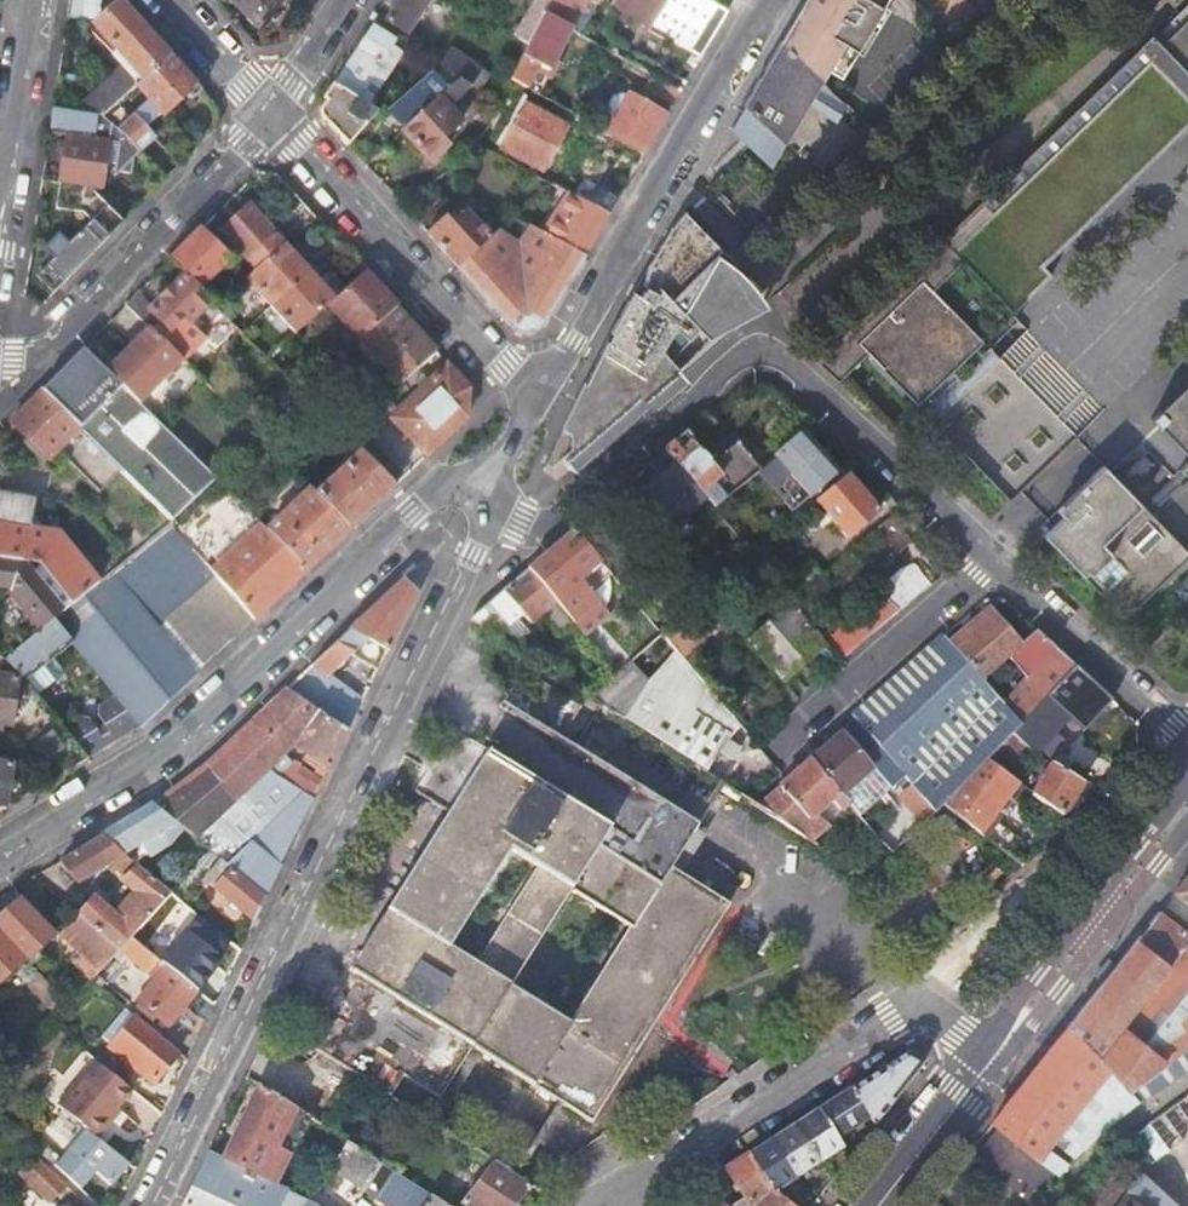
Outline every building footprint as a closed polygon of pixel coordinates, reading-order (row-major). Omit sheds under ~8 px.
[(119,0),(92,24),(127,64),(78,106),(77,110),(104,115),(136,86),(169,56),(119,0)] [(258,24),(282,0),(234,0),(258,24)] [(431,0),(403,0),(388,22),(408,35),(431,0)] [(552,0),(540,0),(535,8),(545,14),(552,0)] [(545,14),(572,29),(577,20),(586,26),(600,0),(553,0),(545,14)] [(612,5),(640,22),(626,47),(660,67),(674,42),(701,58),(729,12),(707,0),(615,0),(612,5)] [(729,12),(736,0),(707,0),(729,12)] [(781,42),(820,80),(835,55),(855,67),(883,17),(866,7),(870,0),(806,0),(781,42)] [(458,7),(448,1),(441,12),(437,10),(424,34),(438,42),(458,7)] [(572,29),(545,14),(527,46),(527,47),(511,79),(524,86),(539,95),(572,29)] [(818,362),(841,383),(870,356),(877,363),(882,357),(888,364),(885,368),(919,401),(980,343),(947,308),(944,311),(937,303),(941,299),(935,293),(962,265),(1012,316),(1052,276),(1042,265),(1187,119),(1187,74),(1184,70),(1187,65),(1187,16),(1159,44),(1151,35),(1139,46),(1142,49),(818,362)] [(339,88),(367,106),(402,54),(370,34),(335,86),(339,88)] [(820,80),(781,42),(746,103),(785,139),(820,80)] [(470,87),(482,70),(449,50),(438,66),(459,80),(470,87)] [(202,93),(169,56),(136,86),(149,101),(118,129),(139,152),(155,138),(145,128),(161,114),(165,119),(188,97),(192,102),(202,93)] [(470,87),(477,92),(489,74),(482,70),(470,87)] [(416,89),(428,102),(444,88),(432,75),(416,89)] [(524,86),(511,79),(499,102),(512,108),(524,86)] [(459,80),(402,133),(432,165),(451,148),(444,141),(463,124),(455,116),(480,94),(477,92),(470,87),(459,80)] [(323,118),(349,146),(379,114),(367,106),(339,88),(322,110),(323,118)] [(401,126),(428,102),(416,89),(389,113),(401,126)] [(630,91),(606,132),(644,154),(668,114),(630,91)] [(525,105),(501,150),(542,173),(567,127),(525,105)] [(115,178),(139,152),(118,129),(104,115),(77,110),(71,111),(59,183),(87,187),(102,189),(105,163),(115,163),(115,178)] [(572,197),(605,215),(617,195),(585,178),(572,197)] [(87,187),(59,183),(56,201),(71,203),(89,221),(40,272),(55,289),(123,221),(87,187)] [(435,193),(411,215),(423,229),(448,206),(435,193)] [(582,258),(607,216),(605,215),(572,197),(568,195),(561,204),(556,202),(554,207),(559,210),(543,235),(582,258)] [(223,231),(257,271),(286,245),(251,205),(241,214),(232,223),(223,231)] [(227,218),(232,223),(241,214),(237,209),(227,218)] [(701,345),(706,337),(769,305),(749,277),(726,257),(726,251),(685,211),(610,332),(547,465),(552,471),(563,463),(570,470),(684,374),(672,358),(677,353),(690,352),(701,345)] [(448,217),(429,234),(458,268),(491,239),(468,212),(454,224),(448,217)] [(543,324),(582,258),(543,235),(530,228),(520,245),(500,232),(491,239),(458,268),(512,328),(518,329),(522,325),(522,322),(533,322),(535,324),(540,326),(543,324)] [(231,260),(202,229),(170,261),(186,276),(200,290),(231,260)] [(257,271),(248,279),(272,306),(311,272),(286,245),(257,271)] [(319,280),(311,272),(272,306),(297,333),(347,289),(330,271),(319,280)] [(155,306),(140,291),(127,304),(150,326),(153,330),(162,322),(171,331),(182,321),(188,327),(192,323),(218,348),(238,328),(217,306),(200,290),(186,276),(155,306)] [(361,340),(399,308),(370,276),(334,309),(361,340)] [(403,384),(439,352),(399,308),(361,340),(356,345),(378,369),(384,364),(403,384)] [(153,330),(150,326),(108,369),(141,402),(184,360),(153,330)] [(108,369),(86,346),(43,389),(175,522),(216,480),(194,458),(149,413),(149,410),(141,402),(108,369)] [(990,349),(924,413),(1010,502),(1077,438),(990,349)] [(470,386),(449,364),(389,418),(395,424),(426,457),(467,419),(470,386)] [(1152,419),(1187,455),(1187,383),(1152,419)] [(175,522),(43,389),(12,420),(51,458),(70,439),(79,448),(66,461),(148,543),(175,522)] [(409,475),(426,457),(395,424),(377,441),(409,475)] [(805,432),(775,456),(810,496),(839,472),(805,432)] [(711,464),(687,433),(667,451),(692,479),(716,506),(761,467),(738,441),(711,464)] [(692,479),(667,451),(654,463),(662,472),(638,493),(640,495),(632,502),(646,518),(692,479)] [(317,494),(351,529),(395,487),(361,452),(317,494)] [(1110,472),(1044,536),(1125,620),(1187,560),(1187,552),(1110,472)] [(881,511),(849,476),(820,502),(850,537),(881,511)] [(217,479),(216,480),(175,522),(209,563),(213,568),(261,523),(217,479)] [(268,530),(307,570),(351,529),(317,494),(311,488),(268,530)] [(929,530),(904,506),(820,580),(833,596),(842,589),(849,598),(929,530)] [(0,522),(0,555),(39,563),(48,574),(61,590),(72,603),(113,571),(124,562),(127,560),(121,555),(93,578),(57,533),(0,522)] [(158,604),(209,563),(175,522),(148,543),(127,560),(124,562),(158,604)] [(213,568),(256,618),(307,570),(268,530),(261,523),(213,568)] [(610,572),(575,531),(548,554),(560,568),(556,572),(570,589),(557,600),(558,602),(587,635),(611,614),(590,589),(610,572)] [(0,555),(0,585),(11,587),(43,627),(53,619),(72,603),(61,590),(52,597),(40,581),(48,574),(39,563),(0,555)] [(756,556),(733,575),(740,585),(764,565),(756,556)] [(124,562),(113,571),(196,672),(205,664),(158,604),(124,562)] [(845,657),(931,582),(917,564),(905,569),(881,589),(879,587),(825,635),(845,657)] [(557,600),(528,569),(473,618),(501,635),(524,615),(532,623),(558,602),(557,600)] [(141,726),(198,673),(196,672),(113,571),(72,603),(53,619),(73,643),(115,694),(141,726)] [(52,597),(61,590),(48,574),(40,581),(52,597)] [(402,579),(287,689),(349,732),(362,701),(332,677),(358,653),(381,668),(418,593),(403,578),(402,579)] [(731,619),(711,594),(666,633),(684,658),(698,647),(706,656),(720,644),(711,633),(731,619)] [(790,670),(807,690),(819,680),(803,660),(823,643),(794,607),(760,636),(761,638),(754,644),(776,671),(781,678),(790,670)] [(993,608),(952,643),(983,679),(1023,643),(993,608)] [(53,619),(43,627),(4,658),(21,677),(24,681),(73,643),(53,619)] [(946,636),(854,715),(860,724),(888,757),(921,794),(936,812),(946,804),(989,759),(1013,733),(1023,725),(1005,704),(983,679),(952,643),(946,636)] [(1055,647),(1005,704),(1023,725),(1077,666),(1055,647)] [(731,905),(672,868),(699,824),(577,748),(605,703),(530,656),(476,743),(454,729),(415,790),(437,804),(400,863),(293,1034),(327,1056),(427,1119),(473,1046),(594,1122),(731,905)] [(48,783),(87,759),(63,729),(27,684),(17,690),(19,677),(2,674),(4,658),(0,657),(0,724),(12,726),(9,739),(12,742),(18,743),(48,783)] [(21,677),(4,658),(2,674),(19,677),(17,690),(27,684),(24,681),(21,677)] [(1098,686),(1077,666),(1023,725),(1013,733),(1038,753),(1098,686)] [(781,678),(776,671),(760,684),(783,712),(799,699),(781,678)] [(736,750),(751,738),(738,722),(728,731),(652,682),(629,719),(710,772),(729,741),(736,750)] [(349,732),(287,689),(252,722),(282,752),(289,746),(293,750),(299,745),(330,769),(349,732)] [(114,743),(141,726),(115,694),(99,705),(97,714),(114,743)] [(63,729),(87,759),(107,747),(90,721),(82,716),(63,729)] [(282,752),(252,722),(207,765),(155,804),(196,837),(228,863),(269,896),(315,800),(293,787),(278,776),(291,762),(282,752)] [(846,733),(813,761),(843,795),(888,757),(860,724),(847,735),(846,733)] [(12,742),(45,784),(48,783),(18,743),(12,742)] [(1021,781),(989,759),(946,804),(1007,851),(1018,837),(994,818),(1004,804),(1009,808),(1014,802),(1008,798),(1021,781)] [(813,761),(761,805),(814,839),(852,806),(843,795),(813,761)] [(306,772),(291,762),(278,776),(293,787),(306,772)] [(0,763),(0,812),(6,808),(13,765),(0,763)] [(1084,784),(1054,764),(1035,794),(1065,815),(1084,784)] [(936,812),(921,794),(879,836),(894,853),(936,812)] [(196,837),(155,804),(101,835),(124,852),(141,841),(145,845),(161,835),(169,843),(178,834),(191,845),(196,837)] [(132,937),(149,917),(171,893),(124,852),(101,835),(61,860),(78,881),(112,859),(119,869),(128,875),(123,881),(136,891),(114,916),(95,898),(80,914),(120,951),(121,949),(132,937)] [(269,896),(228,863),(222,871),(228,876),(218,889),(256,921),(269,896)] [(1177,891),(1187,898),(1187,876),(1177,891)] [(0,918),(0,930),(28,959),(54,936),(21,900),(0,918)] [(1072,1024),(1129,1089),(1140,1102),(1141,1103),(1152,1095),(1187,1069),(1187,933),(1160,912),(1072,1024)] [(120,951),(80,914),(62,936),(102,972),(120,951)] [(160,926),(149,917),(132,937),(199,992),(228,957),(196,932),(172,961),(165,956),(167,954),(165,947),(151,935),(160,926)] [(28,959),(0,930),(0,984),(28,959)] [(199,992),(132,937),(121,949),(157,980),(138,1001),(170,1027),(188,1016),(182,1011),(199,992)] [(179,1054),(136,1018),(112,1047),(156,1082),(179,1054)] [(63,1033),(54,1024),(37,1043),(46,1051),(63,1033)] [(1072,1024),(993,1124),(1001,1130),(1053,1173),(1059,1178),(1068,1169),(1047,1150),(1063,1130),(1073,1138),(1085,1149),(1109,1126),(1140,1102),(1129,1089),(1072,1024)] [(876,1124),(924,1061),(910,1052),(852,1088),(871,1116),(876,1124)] [(132,1091),(95,1060),(57,1105),(88,1130),(96,1137),(121,1111),(118,1108),(132,1091)] [(308,1117),(262,1087),(227,1160),(276,1183),(308,1117)] [(871,1116),(852,1088),(821,1109),(838,1137),(871,1116)] [(1187,1138),(1187,1098),(1119,1148),(1131,1161),(1131,1162),(1141,1172),(1187,1138)] [(838,1137),(821,1109),(796,1126),(820,1162),(844,1146),(838,1137)] [(820,1162),(796,1126),(772,1140),(797,1176),(820,1162)] [(111,1150),(96,1137),(88,1130),(55,1166),(81,1190),(111,1150)] [(1053,1173),(1001,1130),(978,1158),(1029,1201),(1053,1173)] [(1085,1149),(1073,1138),(1064,1147),(1075,1160),(1085,1149)] [(797,1176),(772,1140),(750,1155),(774,1191),(797,1176)] [(346,1141),(333,1168),(390,1205),(449,1205),(346,1141)] [(211,1151),(185,1205),(280,1205),(282,1202),(290,1205),(321,1205),(276,1183),(227,1160),(211,1151)] [(750,1155),(727,1170),(750,1203),(739,1205),(793,1205),(774,1191),(750,1155)] [(66,1186),(38,1157),(22,1175),(52,1203),(66,1186)] [(533,1185),(491,1160),(487,1166),(492,1169),(464,1202),(471,1205),(516,1205),(533,1185)] [(710,1188),(690,1205),(725,1205),(710,1188)] [(1126,1193),(1117,1205),(1146,1205),(1126,1193)]
